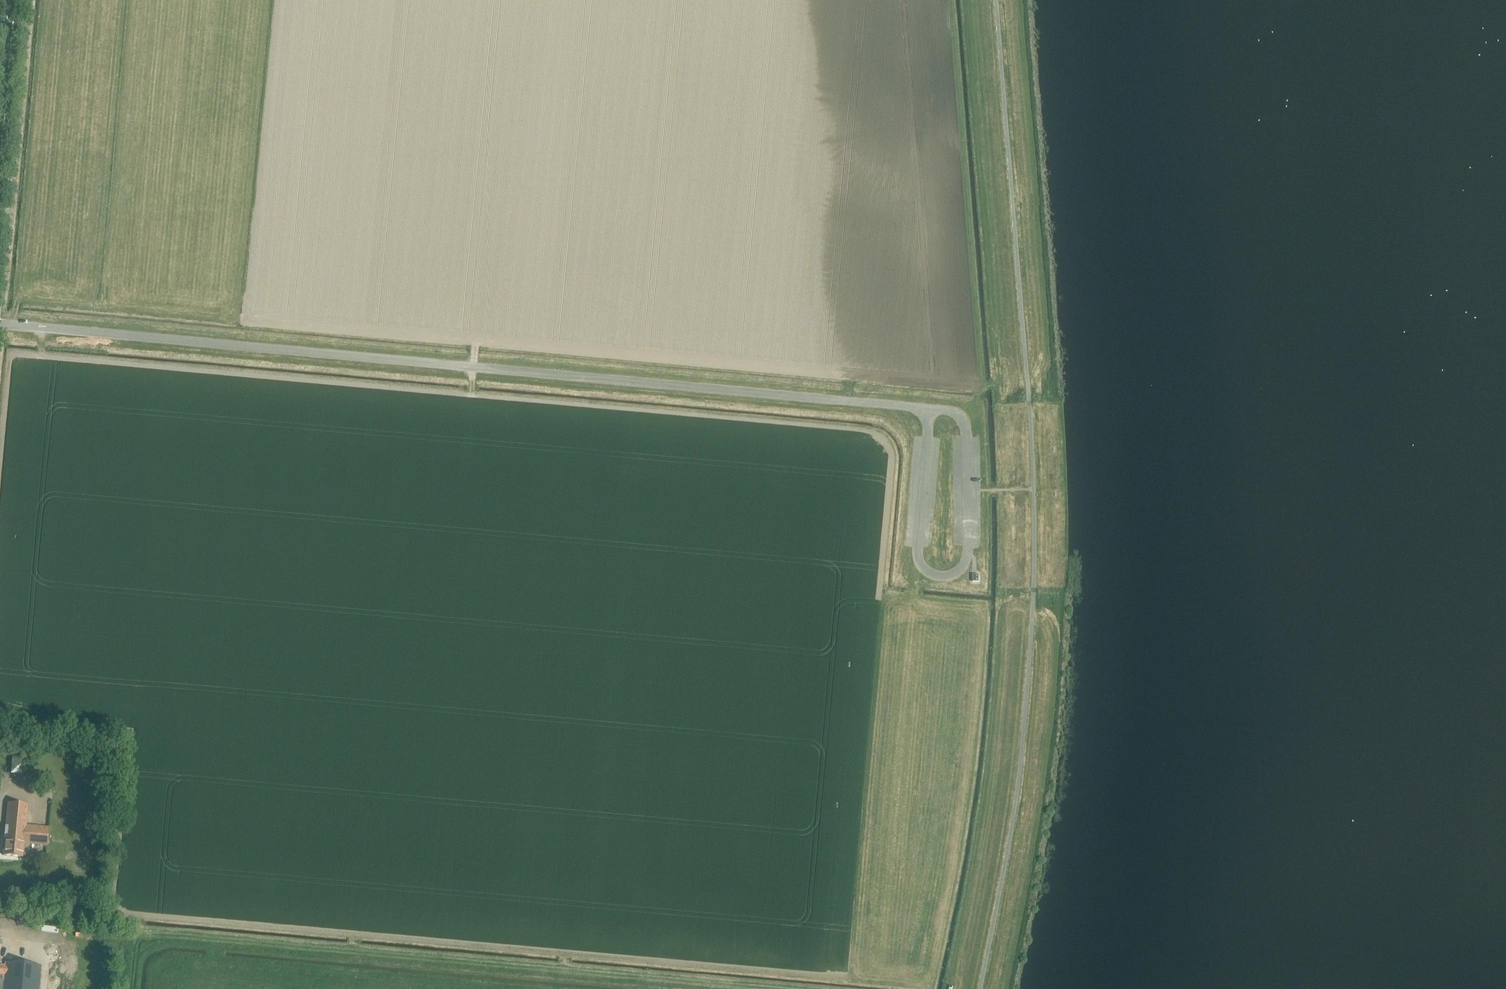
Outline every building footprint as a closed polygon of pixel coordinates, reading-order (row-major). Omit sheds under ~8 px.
[(22,774),(23,762),(23,757),(11,756),(11,761),(10,773),(22,774)] [(7,803),(3,855),(23,857),(24,843),(47,845),(48,827),(25,825),(27,805),(7,803)] [(3,981),(3,988),(38,988),(40,966),(5,963),(5,966),(0,966),(0,980),(3,981)]
